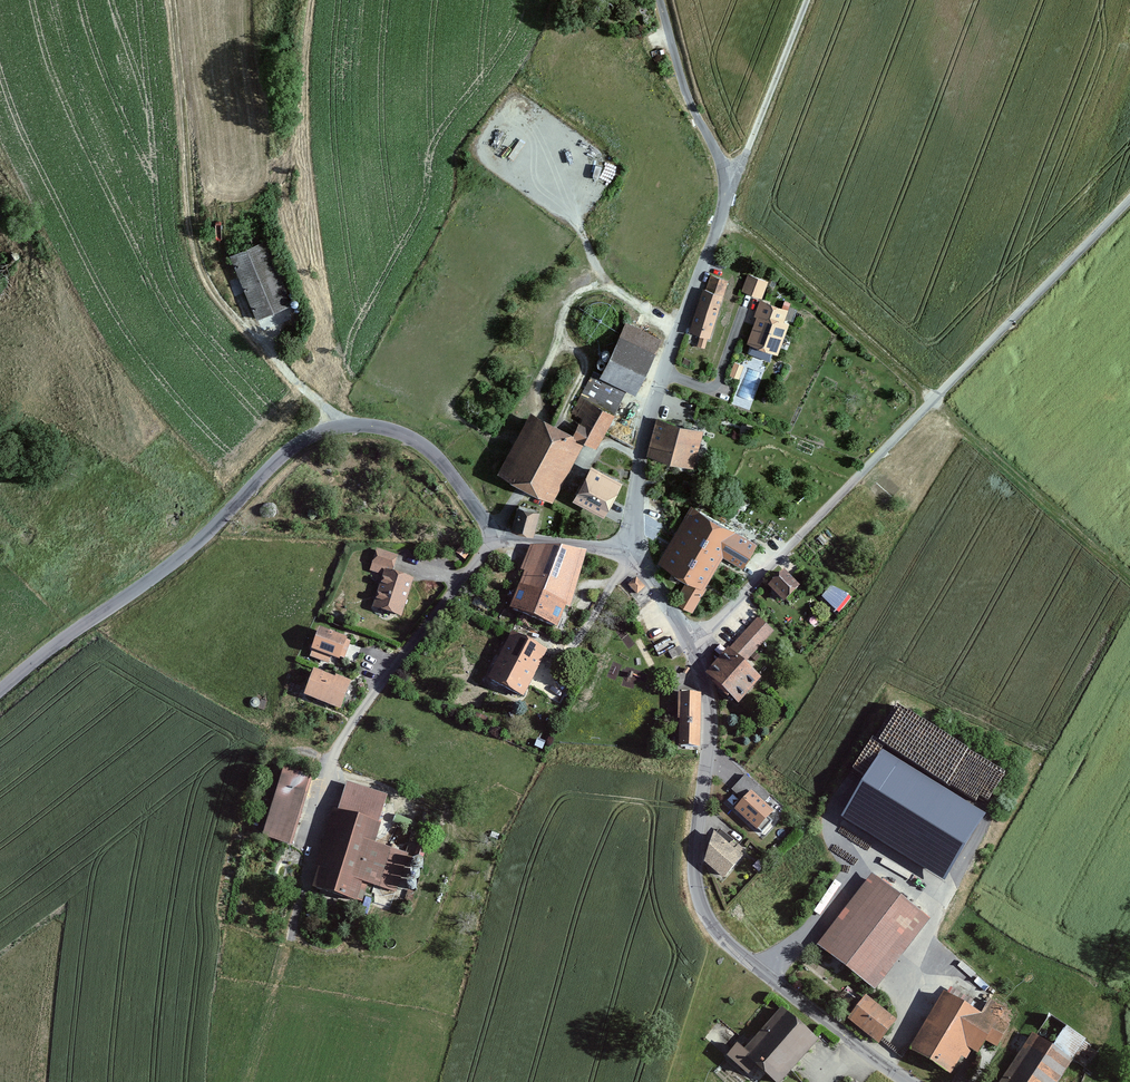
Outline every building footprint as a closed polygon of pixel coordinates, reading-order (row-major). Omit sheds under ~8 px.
[(230,254),(254,318),(292,304),(268,240),(230,254)] [(766,279),(746,272),(740,290),(759,297),(766,279)] [(723,279),(708,273),(705,282),(720,288),(723,279)] [(686,330),(699,334),(696,344),(703,347),(721,295),(700,288),(686,330)] [(775,354),(787,322),(781,320),(786,308),(758,298),(752,314),(755,315),(745,343),(775,354)] [(562,429),(528,411),(494,474),(549,503),(581,442),(595,449),(624,390),(633,394),(660,339),(623,321),(597,374),(590,371),(562,429)] [(744,366),(735,363),(730,376),(738,379),(744,366)] [(692,468),(702,429),(654,417),(644,456),(692,468)] [(585,465),(567,501),(600,518),(619,482),(585,465)] [(689,504),(671,536),(717,561),(720,556),(741,568),(756,545),(689,504)] [(530,537),(537,512),(514,505),(507,530),(530,537)] [(655,563),(684,583),(671,603),(689,613),(717,561),(671,536),(655,563)] [(465,561),(476,547),(466,540),(456,554),(465,561)] [(567,606),(585,552),(527,546),(513,587),(515,587),(505,613),(555,632),(565,606),(567,606)] [(368,572),(382,576),(372,611),(402,620),(413,580),(391,574),(396,555),(374,550),(368,572)] [(764,587),(782,603),(798,586),(780,570),(764,587)] [(645,587),(635,576),(625,586),(636,596),(645,587)] [(834,582),(822,595),(838,610),(850,597),(834,582)] [(754,651),(773,631),(757,616),(738,636),(754,651)] [(337,663),(345,642),(317,631),(309,652),(337,663)] [(522,698),(545,651),(508,633),(485,680),(522,698)] [(735,705),(760,679),(726,648),(702,675),(735,705)] [(300,697),(339,710),(349,681),(310,669),(300,697)] [(673,747),(697,748),(699,695),(674,694),(673,747)] [(917,761),(937,726),(903,706),(883,741),(917,761)] [(472,721),(485,727),(489,718),(475,712),(472,721)] [(985,814),(882,751),(841,816),(945,880),(985,814)] [(311,775),(281,766),(258,838),(288,847),(311,775)] [(731,789),(742,799),(751,789),(765,801),(770,796),(746,773),(731,789)] [(356,903),(362,884),(397,891),(405,851),(373,844),(379,824),(376,823),(385,795),(343,782),(334,810),(331,809),(307,889),(356,903)] [(742,799),(734,808),(757,829),(758,828),(762,831),(772,820),(768,817),(774,810),(765,801),(751,789),(742,799)] [(411,806),(407,820),(412,822),(417,808),(411,806)] [(723,878),(743,855),(714,831),(707,846),(704,861),(723,878)] [(929,921),(870,874),(815,945),(873,991),(929,921)] [(976,1054),(984,1041),(994,1047),(1008,1024),(998,1018),(1004,1009),(987,998),(978,1012),(940,990),(906,1048),(949,1074),(959,1056),(965,1060),(971,1051),(976,1054)] [(844,1018),(877,1044),(896,1020),(863,994),(844,1018)] [(754,1064),(775,1081),(777,1081),(815,1039),(778,1006),(740,1049),(733,1043),(722,1055),(744,1075),(754,1064)] [(1085,1040),(1046,1013),(999,1081),(1057,1081),(1085,1040)]
